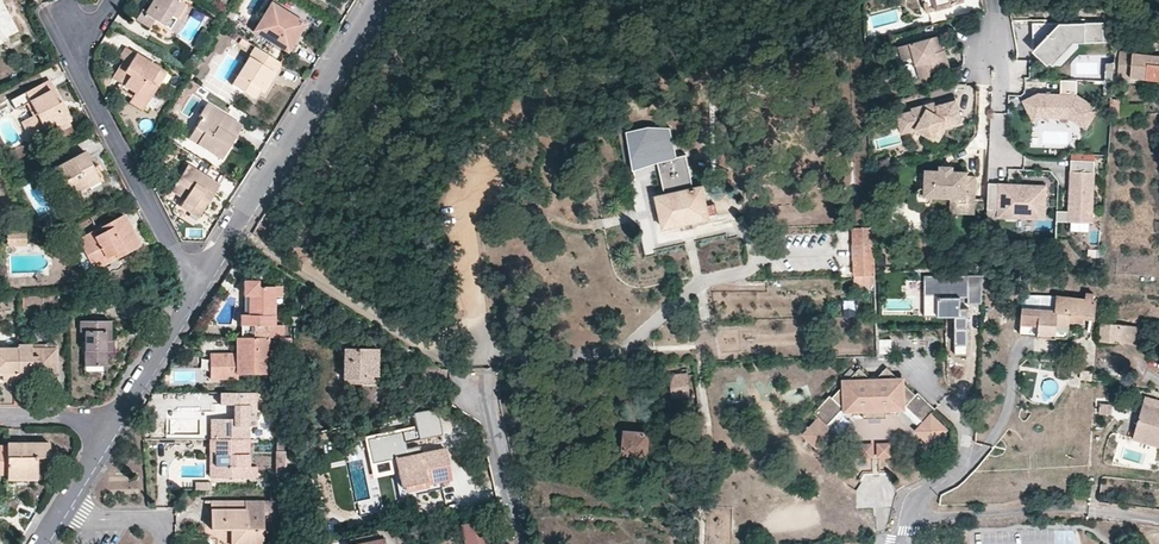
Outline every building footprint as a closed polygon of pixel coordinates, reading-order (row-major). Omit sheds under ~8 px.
[(3,39),(12,34),(3,17),(10,15),(2,0),(0,0),(0,34),(3,39)] [(154,20),(171,30),(178,21),(183,24),(193,9),(183,2),(180,0),(153,0),(146,11),(142,9),(136,19),(138,20),(142,23),(147,16),(154,20)] [(142,9),(146,11),(153,0),(148,0),(142,9)] [(925,5),(935,2),(937,8),(963,1),(962,0),(924,0),(925,5)] [(937,8),(935,2),(925,5),(927,11),(937,8)] [(271,3),(253,32),(287,52),(294,42),(305,24),(271,3)] [(10,15),(3,17),(12,34),(18,31),(10,15)] [(147,16),(142,23),(149,28),(154,20),(147,16)] [(171,30),(181,37),(187,27),(183,24),(178,21),(171,30)] [(1103,23),(1058,23),(1032,51),(1046,64),(1066,41),(1103,40),(1103,23)] [(911,58),(917,62),(921,80),(933,76),(932,72),(951,67),(947,50),(937,53),(936,49),(938,48),(936,37),(901,47),(904,60),(908,59),(911,58)] [(241,38),(239,42),(245,46),(248,42),(241,38)] [(297,44),(294,42),(287,52),(290,55),(297,44)] [(247,61),(238,75),(247,81),(242,91),(253,98),(259,90),(262,85),(265,88),(281,63),(256,47),(247,61)] [(148,83),(157,68),(125,49),(119,58),(123,61),(128,63),(123,72),(118,69),(111,79),(120,84),(133,93),(130,99),(142,107),(155,87),(148,83)] [(1117,76),(1130,77),(1134,52),(1119,51),(1117,76)] [(1137,52),(1136,61),(1148,62),(1149,54),(1137,52)] [(1146,78),(1158,80),(1158,55),(1149,54),(1148,62),(1146,78)] [(118,69),(123,72),(128,63),(123,61),(118,69)] [(148,83),(155,87),(164,73),(157,68),(148,83)] [(238,75),(232,84),(242,91),(247,81),(238,75)] [(1040,92),(1026,98),(1034,120),(1044,114),(1072,115),(1088,124),(1100,105),(1079,93),(1079,80),(1063,79),(1063,93),(1040,92)] [(25,105),(30,103),(35,114),(32,116),(20,121),(28,136),(43,128),(54,123),(55,127),(67,121),(69,119),(64,108),(60,111),(56,103),(50,90),(46,91),(42,83),(10,101),(15,110),(25,105)] [(130,99),(133,93),(120,84),(116,90),(130,99)] [(900,133),(914,129),(938,141),(946,126),(959,123),(960,121),(954,96),(932,103),(933,108),(924,110),(923,105),(911,109),(910,110),(895,115),(900,133)] [(140,111),(142,107),(130,99),(128,103),(140,111)] [(30,103),(25,105),(32,116),(35,114),(30,103)] [(201,118),(188,138),(208,151),(222,159),(227,149),(226,146),(229,141),(232,143),(242,127),(207,104),(199,116),(201,118)] [(671,120),(627,129),(634,165),(656,161),(679,156),(671,120)] [(55,127),(58,131),(70,125),(67,121),(55,127)] [(55,127),(54,123),(43,128),(45,133),(55,127)] [(92,167),(84,152),(55,168),(69,195),(84,188),(86,187),(84,181),(95,175),(92,167)] [(660,177),(663,193),(655,195),(657,208),(660,217),(662,228),(681,223),(691,221),(708,217),(708,215),(706,205),(701,186),(693,187),(685,155),(679,156),(662,160),(666,176),(660,177)] [(660,177),(666,176),(662,160),(656,161),(660,177)] [(1094,160),(1073,160),(1072,211),(1058,211),(1058,219),(1093,220),(1094,160)] [(92,167),(95,175),(84,181),(86,187),(84,188),(86,192),(104,182),(96,165),(92,167)] [(186,166),(171,191),(184,199),(179,206),(198,218),(208,203),(205,201),(210,193),(212,195),(218,186),(186,166)] [(929,204),(929,199),(949,199),(949,205),(973,206),(974,180),(964,180),(964,176),(949,175),(949,171),(938,171),(937,174),(924,174),(923,187),(923,191),(918,191),(914,195),(914,203),(917,206),(925,207),(929,204)] [(1045,185),(990,184),(989,210),(999,210),(999,216),(1025,216),(1025,209),(1045,209),(1045,185)] [(708,215),(716,213),(714,203),(706,205),(708,215)] [(949,205),(948,216),(972,217),(973,206),(949,205)] [(107,263),(106,259),(115,254),(117,257),(139,245),(122,215),(77,240),(93,270),(107,263)] [(855,284),(875,283),(873,227),(852,227),(853,274),(854,275),(855,284)] [(26,233),(8,233),(8,248),(26,248),(26,233)] [(106,259),(107,263),(117,257),(115,254),(106,259)] [(983,278),(927,274),(924,315),(955,316),(952,354),(965,354),(968,309),(960,309),(961,299),(968,299),(968,304),(981,305),(983,278)] [(243,295),(249,295),(248,314),(240,315),(240,325),(246,326),(253,326),(253,337),(269,337),(284,337),(283,325),(273,325),(274,298),(281,298),(281,286),(261,286),(257,286),(257,281),(243,281),(243,295)] [(1024,296),(1020,334),(1067,337),(1070,313),(1095,315),(1097,300),(1092,300),(1093,293),(1086,292),(1085,297),(1055,295),(1055,297),(1024,296)] [(106,366),(106,352),(106,340),(111,340),(110,321),(80,321),(80,331),(83,331),(84,366),(106,366)] [(1101,322),(1100,340),(1139,344),(1140,328),(1119,324),(1101,322)] [(280,354),(293,354),(297,336),(284,337),(282,344),(280,354)] [(238,374),(268,373),(269,337),(253,337),(246,337),(237,337),(236,354),(236,360),(228,360),(227,354),(209,355),(209,379),(238,379),(238,374)] [(345,382),(366,381),(366,376),(379,376),(377,349),(357,351),(356,337),(338,338),(339,353),(344,353),(345,367),(345,382)] [(879,352),(892,352),(892,338),(879,338),(879,352)] [(39,381),(39,378),(50,377),(51,360),(56,360),(56,348),(55,348),(54,342),(45,343),(45,348),(31,349),(30,345),(17,345),(17,349),(17,381),(39,381)] [(2,375),(2,381),(17,381),(17,349),(0,349),(0,374),(2,375)] [(39,378),(39,381),(55,381),(56,360),(51,360),(50,377),(39,378)] [(882,367),(874,377),(865,378),(853,369),(829,399),(827,399),(812,416),(816,421),(801,439),(817,452),(833,433),(829,429),(844,413),(847,417),(850,417),(854,411),(859,411),(861,417),(884,415),(884,408),(890,407),(896,412),(901,406),(920,422),(931,408),(934,404),(916,389),(914,391),(882,367)] [(686,373),(670,375),(671,399),(688,397),(686,373)] [(345,382),(346,386),(380,384),(379,376),(366,376),(366,381),(345,382)] [(224,404),(233,404),(233,419),(221,419),(220,418),(207,418),(207,420),(207,437),(207,439),(210,439),(215,439),(243,440),(247,439),(248,439),(249,412),(255,412),(255,405),(255,398),(255,393),(224,393),(224,404)] [(1143,397),(1139,409),(1152,412),(1156,401),(1143,397)] [(1156,401),(1152,412),(1139,409),(1132,432),(1158,439),(1158,402),(1156,401)] [(446,438),(437,403),(407,410),(410,423),(360,436),(381,515),(400,510),(396,495),(449,482),(441,452),(423,457),(419,444),(446,438)] [(1100,412),(1111,413),(1111,403),(1100,403),(1100,412)] [(920,422),(917,426),(935,441),(949,424),(931,408),(920,422)] [(622,452),(645,454),(647,439),(647,432),(624,430),(622,452)] [(1130,439),(1158,448),(1158,439),(1132,432),(1130,439)] [(210,455),(214,456),(215,478),(243,477),(243,466),(247,466),(247,454),(243,454),(242,452),(243,440),(215,439),(215,451),(210,451),(210,455)] [(276,468),(289,468),(288,441),(276,441),(276,468)] [(880,453),(891,452),(890,441),(879,442),(880,453)] [(7,479),(36,479),(36,457),(48,457),(49,443),(26,443),(25,446),(18,446),(18,443),(7,443),(7,447),(6,469),(7,476),(7,479)] [(860,444),(861,455),(873,453),(871,443),(860,444)] [(36,479),(40,479),(40,462),(49,462),(48,457),(36,457),(36,479)] [(210,489),(210,481),(195,481),(195,489),(210,489)] [(210,529),(234,529),(234,543),(262,543),(263,517),(270,517),(270,504),(245,503),(244,501),(213,501),(210,501),(210,529)] [(461,524),(464,543),(488,543),(484,520),(478,521),(461,524)] [(362,543),(358,543),(358,538),(348,540),(349,543),(379,543),(379,540),(377,540),(376,534),(366,536),(366,542),(362,543)]
